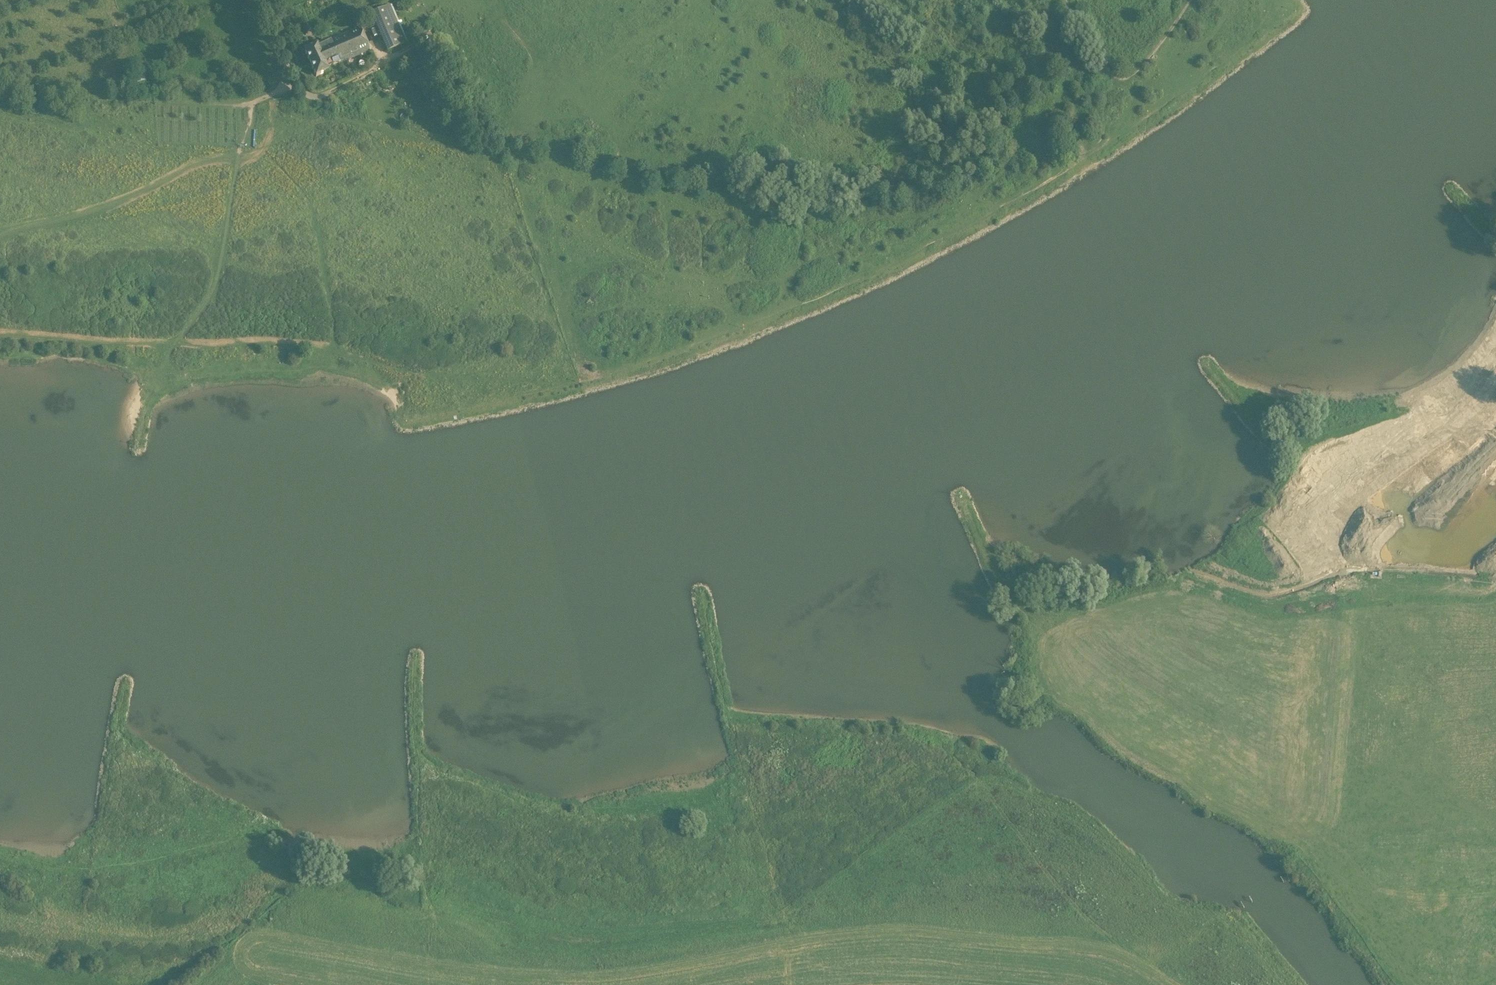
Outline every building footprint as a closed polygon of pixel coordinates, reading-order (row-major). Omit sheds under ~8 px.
[(393,4),(370,11),(383,50),(406,42),(393,4)] [(327,69),(332,67),(369,50),(359,28),(317,47),(316,46),(304,51),(315,77),(327,71),(327,69)] [(136,78),(149,74),(147,66),(134,70),(136,78)]
